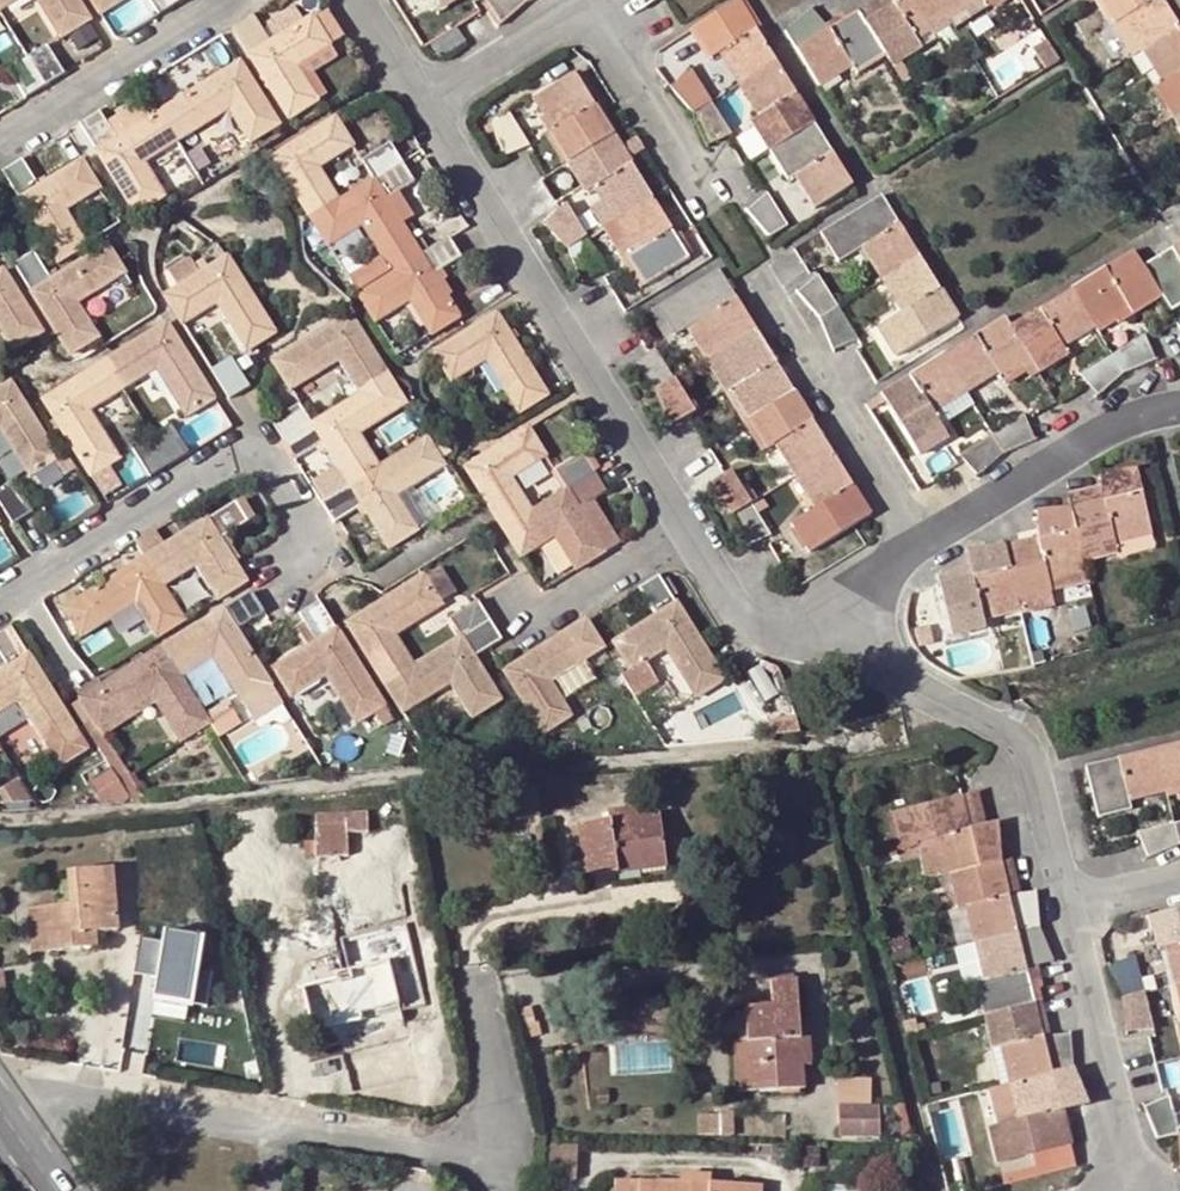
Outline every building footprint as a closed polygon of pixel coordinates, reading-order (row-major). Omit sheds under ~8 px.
[(14,0),(0,0),(0,9),(14,0)] [(61,38),(89,20),(76,0),(37,0),(61,38)] [(98,15),(122,0),(88,0),(98,15)] [(143,0),(129,0),(106,12),(117,32),(150,13),(143,0)] [(157,16),(177,3),(175,0),(147,0),(157,16)] [(438,3),(443,11),(461,0),(443,0),(438,3)] [(481,5),(498,26),(524,2),(530,0),(489,0),(481,5)] [(891,4),(878,13),(862,23),(856,12),(837,25),(828,30),(809,9),(783,34),(809,76),(827,66),(832,74),(848,64),(854,73),(883,56),(890,67),(918,48),(913,38),(927,29),(921,21),(940,9),(956,0),(890,0),(891,4)] [(983,8),(978,0),(975,0),(962,8),(956,0),(940,9),(944,18),(952,30),(984,10),(983,8)] [(983,8),(988,5),(996,0),(978,0),(983,8)] [(988,5),(992,11),(1010,0),(996,0),(988,5)] [(1097,2),(1108,21),(1111,25),(1119,19),(1128,34),(1136,29),(1146,47),(1157,65),(1150,69),(1160,85),(1152,89),(1164,110),(1169,119),(1179,136),(1179,0),(1096,0),(1097,2)] [(736,1),(689,31),(707,61),(718,54),(724,63),(728,69),(736,63),(758,98),(749,103),(754,111),(759,118),(749,124),(785,182),(794,175),(799,183),(803,189),(811,184),(823,203),(849,187),(736,1)] [(1108,21),(1097,2),(1092,4),(1104,24),(1108,21)] [(274,41),(302,23),(293,9),(265,26),(274,41)] [(921,21),(927,29),(944,18),(940,9),(921,21)] [(328,11),(313,20),(330,44),(343,36),(328,11)] [(330,44),(313,20),(312,17),(302,23),(274,41),(269,44),(251,15),(230,29),(287,121),(317,103),(294,67),(328,46),(330,44)] [(1138,51),(1146,47),(1136,29),(1128,34),(1119,19),(1111,25),(1130,57),(1138,51)] [(1041,71),(1056,62),(1043,41),(1028,50),(1041,71)] [(294,67),(317,103),(326,95),(312,74),(336,59),(328,46),(294,67)] [(27,59),(16,66),(7,71),(25,98),(63,74),(45,47),(27,59)] [(1138,51),(1150,69),(1157,65),(1146,47),(1138,51)] [(10,57),(16,66),(27,59),(21,50),(10,57)] [(115,139),(106,124),(98,111),(79,125),(135,214),(164,197),(143,163),(229,108),(251,143),(279,125),(239,63),(148,119),(115,139)] [(736,63),(728,69),(749,103),(758,98),(736,63)] [(809,76),(814,85),(832,74),(827,66),(809,76)] [(729,136),(689,71),(667,90),(691,114),(705,146),(729,136)] [(571,75),(537,96),(557,129),(548,135),(581,188),(583,193),(588,190),(593,187),(602,201),(597,204),(586,210),(617,258),(619,262),(625,257),(642,286),(686,259),(685,257),(672,236),(571,75)] [(557,129),(537,96),(530,101),(541,118),(537,121),(542,130),(546,137),(548,135),(557,129)] [(139,103),(106,124),(115,139),(148,119),(139,103)] [(1162,124),(1169,119),(1164,110),(1156,114),(1162,124)] [(492,134),(504,157),(527,147),(506,114),(488,127),(492,134)] [(385,198),(396,192),(413,181),(407,172),(396,156),(389,145),(361,162),(373,180),(338,201),(318,168),(352,146),(335,117),(271,158),(328,246),(361,226),(380,256),(347,278),(375,322),(407,301),(429,336),(459,318),(446,298),(432,275),(441,269),(460,257),(455,249),(448,238),(420,255),(401,224),(385,198)] [(484,137),(492,134),(488,127),(481,129),(484,137)] [(548,135),(546,137),(542,139),(562,170),(559,171),(568,184),(573,192),(581,188),(548,135)] [(21,160),(1,173),(57,263),(85,245),(64,211),(99,189),(81,160),(38,187),(21,160)] [(815,209),(823,203),(811,184),(803,189),(815,209)] [(593,187),(588,190),(597,204),(602,201),(593,187)] [(413,217),(396,192),(385,198),(401,224),(413,217)] [(745,213),(752,221),(767,238),(785,226),(766,196),(745,213)] [(879,197),(817,234),(835,263),(863,246),(871,260),(880,254),(892,273),(902,289),(894,295),(904,311),(877,328),(895,357),(955,318),(879,197)] [(578,280),(603,270),(563,206),(543,223),(566,249),(578,280)] [(678,232),(672,236),(685,257),(691,253),(678,232)] [(878,395),(883,403),(916,456),(945,438),(928,411),(935,407),(942,403),(937,396),(955,384),(973,373),(978,381),(991,373),(993,371),(1000,382),(1021,369),(1028,379),(1065,357),(1058,347),(1066,342),(1073,337),(1068,329),(1086,318),(1105,307),(1109,314),(1117,310),(1123,306),(1130,316),(1135,314),(1154,302),(1159,298),(1168,314),(1179,306),(1179,244),(1140,269),(1130,252),(1008,329),(1002,318),(878,395)] [(32,252),(13,265),(70,356),(97,338),(76,304),(124,274),(106,245),(50,280),(32,252)] [(880,254),(871,260),(877,268),(883,278),(892,273),(880,254)] [(207,269),(199,275),(178,288),(164,297),(181,324),(215,303),(245,351),(253,346),(274,333),(226,257),(207,269)] [(625,257),(619,262),(636,290),(642,286),(625,257)] [(196,265),(191,258),(169,272),(178,288),(199,275),(194,267),(196,265)] [(194,267),(199,275),(207,269),(202,261),(196,265),(194,267)] [(14,350),(42,334),(2,269),(0,271),(0,329),(14,350)] [(432,275),(446,298),(452,294),(444,281),(447,279),(441,269),(432,275)] [(715,271),(654,308),(671,336),(681,330),(698,319),(708,337),(716,331),(726,347),(737,366),(730,371),(738,384),(728,391),(747,420),(766,450),(776,444),(784,458),(792,453),(803,470),(815,489),(808,494),(817,508),(810,512),(790,525),(807,553),(866,515),(812,428),(790,392),(715,271)] [(892,273),(883,278),(889,287),(894,295),(902,289),(892,273)] [(856,340),(815,276),(795,294),(818,319),(831,351),(856,340)] [(1157,305),(1154,302),(1135,314),(1137,317),(1157,305)] [(128,303),(115,311),(122,322),(135,313),(128,303)] [(1086,318),(1091,326),(1109,314),(1105,307),(1086,318)] [(512,342),(507,334),(495,314),(432,354),(450,381),(485,361),(518,414),(547,395),(526,363),(512,342)] [(277,434),(282,441),(295,461),(311,451),(324,444),(328,451),(333,460),(337,466),(311,482),(324,503),(321,505),(333,524),(354,510),(362,505),(368,516),(377,531),(387,548),(415,530),(395,496),(443,466),(426,439),(392,460),(377,469),(369,455),(356,434),(404,404),(348,315),(272,363),(289,390),(338,360),(359,394),(310,424),(298,404),(270,422),(277,434)] [(1068,329),(1073,337),(1091,326),(1086,318),(1068,329)] [(698,319),(681,330),(693,349),(701,362),(726,347),(716,331),(708,337),(698,319)] [(166,322),(41,401),(89,477),(119,459),(88,410),(155,369),(185,417),(214,399),(166,322)] [(512,329),(507,334),(512,342),(518,338),(512,329)] [(1152,362),(1141,337),(1078,377),(1096,396),(1121,374),(1152,362)] [(726,347),(701,362),(724,399),(740,425),(747,420),(728,391),(738,384),(730,371),(737,366),(726,347)] [(693,413),(652,349),(631,368),(655,391),(667,423),(693,413)] [(230,360),(211,372),(228,399),(247,386),(230,360)] [(1021,369),(1000,382),(1006,393),(1028,379),(1021,369)] [(991,373),(978,381),(960,392),(944,402),(949,411),(966,401),(964,399),(989,383),(994,380),(991,373)] [(960,392),(978,381),(973,373),(955,384),(960,392)] [(0,388),(0,428),(29,476),(58,459),(10,382),(0,388)] [(937,396),(942,403),(944,402),(960,392),(955,384),(937,396)] [(796,388),(790,392),(812,428),(819,424),(796,388)] [(883,403),(878,395),(861,405),(866,413),(883,403)] [(1021,417),(958,457),(977,476),(1001,454),(1033,442),(1021,417)] [(790,479),(803,470),(792,453),(784,458),(776,444),(766,450),(747,420),(740,425),(756,452),(778,487),(790,479)] [(172,426),(132,450),(149,476),(158,471),(179,457),(187,452),(172,426)] [(527,429),(463,469),(518,557),(553,536),(574,571),(604,552),(603,551),(576,508),(591,499),(605,490),(598,478),(581,453),(549,474),(560,493),(532,512),(511,478),(545,457),(527,429)] [(295,461),(282,441),(277,445),(289,465),(295,461)] [(324,444),(311,451),(315,459),(328,451),(324,444)] [(383,445),(369,455),(377,469),(392,460),(383,445)] [(805,503),(810,512),(817,508),(808,494),(815,489),(803,470),(790,479),(805,503)] [(1135,471),(1101,475),(1101,487),(1102,502),(1069,510),(1033,512),(1035,526),(1036,540),(1004,548),(968,551),(969,565),(971,579),(938,587),(951,637),(984,629),(982,620),(998,616),(995,607),(1017,601),(1017,598),(1049,590),(1046,583),(1052,582),(1065,579),(1062,570),(1084,565),(1083,561),(1116,552),(1113,543),(1127,540),(1125,531),(1149,525),(1135,471)] [(744,546),(768,537),(754,515),(748,504),(728,472),(707,489),(731,515),(744,546)] [(0,494),(0,507),(12,525),(31,512),(15,485),(0,494)] [(1102,502),(1101,487),(1084,491),(1065,495),(1069,510),(1102,502)] [(242,497),(233,502),(246,522),(254,517),(242,497)] [(748,504),(754,515),(766,508),(759,497),(748,504)] [(591,499),(576,508),(603,551),(617,542),(603,520),(591,499)] [(246,522),(233,502),(164,546),(144,559),(63,609),(82,637),(134,603),(156,638),(183,621),(160,586),(195,565),(217,600),(246,582),(219,539),(246,522)] [(362,505),(354,510),(361,521),(368,516),(362,505)] [(1151,534),(1149,525),(1125,531),(1127,540),(1151,534)] [(1000,535),(1004,548),(1036,540),(1035,526),(1018,531),(1000,535)] [(144,559),(164,546),(156,533),(136,546),(144,559)] [(935,574),(938,587),(971,579),(969,565),(952,569),(935,574)] [(1088,583),(1084,565),(1062,570),(1065,579),(1052,582),(1054,591),(1088,583)] [(422,578),(437,602),(445,597),(453,593),(437,569),(422,578)] [(422,576),(345,625),(401,714),(449,684),(472,719),(499,702),(478,667),(472,658),(500,640),(476,602),(447,620),(460,639),(412,669),(391,635),(439,606),(437,602),(422,578),(422,576)] [(637,589),(648,605),(656,616),(647,621),(634,629),(611,644),(629,672),(644,662),(663,650),(695,699),(724,681),(657,576),(637,589)] [(79,699),(80,701),(92,720),(97,728),(151,694),(181,742),(208,725),(203,717),(178,678),(213,656),(216,662),(226,678),(242,704),(270,686),(236,631),(263,613),(250,592),(79,699)] [(995,607),(998,616),(1018,610),(1017,601),(995,607)] [(318,603),(298,615),(304,623),(316,643),(307,649),(273,671),(290,698),(325,676),(356,725),(384,707),(318,603)] [(656,616),(648,605),(640,611),(647,621),(656,616)] [(570,629),(503,672),(542,736),(571,717),(549,682),(603,648),(585,620),(570,629)] [(307,649),(316,643),(304,623),(295,628),(307,649)] [(18,702),(29,720),(47,750),(77,731),(10,628),(0,634),(0,657),(7,668),(0,673),(0,714),(18,702)] [(226,678),(216,662),(203,671),(213,686),(226,678)] [(658,684),(644,662),(629,672),(620,677),(633,699),(658,684)] [(282,705),(270,686),(242,704),(253,723),(282,705)] [(92,720),(80,701),(71,707),(83,726),(92,720)] [(29,720),(18,702),(0,714),(0,738),(29,720)] [(203,717),(208,725),(217,740),(241,725),(227,702),(203,717)] [(792,719),(773,722),(776,734),(796,731),(792,719)] [(92,720),(83,726),(83,727),(96,748),(111,771),(117,781),(127,774),(97,728),(92,720)] [(77,731),(47,750),(60,770),(96,748),(83,727),(77,731)] [(1083,768),(1097,819),(1130,810),(1127,797),(1143,794),(1140,786),(1161,780),(1179,776),(1179,743),(1083,768)] [(111,771),(85,787),(91,803),(128,799),(117,781),(111,771)] [(736,771),(719,773),(720,785),(737,783),(736,771)] [(1164,789),(1166,798),(1179,795),(1179,776),(1161,780),(1164,789)] [(1140,786),(1143,794),(1149,793),(1164,789),(1161,780),(1140,786)] [(976,792),(960,796),(968,831),(986,829),(981,810),(976,792)] [(968,831),(960,796),(886,814),(895,849),(914,844),(928,840),(932,857),(940,855),(955,909),(967,906),(971,923),(980,921),(985,941),(990,961),(982,964),(986,980),(973,983),(990,1050),(1002,1047),(1005,1062),(1013,1060),(1023,1099),(1015,1101),(1021,1122),(1009,1124),(990,1129),(997,1157),(998,1162),(1068,1143),(1064,1127),(1061,1112),(1086,1101),(1071,1067),(1069,1035),(1042,1036),(1037,1020),(1033,1002),(1025,970),(1037,966),(1050,961),(1036,928),(1034,894),(1020,895),(1006,896),(998,862),(996,828),(986,829),(968,831)] [(600,823),(636,818),(635,807),(598,813),(600,823)] [(327,814),(328,826),(345,825),(345,834),(366,832),(365,812),(327,814)] [(616,864),(664,858),(658,815),(636,818),(600,823),(577,826),(584,879),(618,875),(616,864)] [(328,826),(314,827),(316,859),(347,857),(345,834),(345,825),(328,826)] [(1173,825),(1135,835),(1146,858),(1178,844),(1173,825)] [(928,840),(914,844),(923,881),(937,878),(955,948),(965,946),(985,941),(980,921),(971,923),(967,906),(955,909),(940,855),(932,857),(928,840)] [(665,868),(664,858),(616,864),(618,875),(665,868)] [(1010,859),(998,862),(1006,896),(1020,895),(1015,878),(1010,859)] [(82,935),(97,933),(117,932),(112,870),(67,874),(70,906),(29,911),(34,954),(83,950),(82,935)] [(1146,918),(1154,951),(1157,950),(1165,948),(1170,965),(1179,963),(1179,909),(1146,918)] [(894,914),(876,919),(882,941),(900,938),(894,914)] [(169,940),(143,937),(138,971),(161,974),(156,1015),(197,1020),(207,936),(170,932),(169,940)] [(98,949),(97,933),(82,935),(83,950),(98,949)] [(985,941),(965,946),(970,967),(982,964),(990,961),(985,941)] [(408,949),(411,965),(426,962),(432,961),(430,948),(422,949),(422,947),(408,949)] [(1157,950),(1160,960),(1166,987),(1176,1025),(1179,1024),(1179,963),(1170,965),(1165,948),(1157,950)] [(1152,1031),(1133,958),(1108,968),(1122,998),(1126,1032),(1152,1031)] [(351,976),(338,979),(302,987),(313,1033),(362,1020),(360,1013),(398,1004),(388,961),(349,970),(351,976)] [(426,962),(411,965),(404,966),(409,995),(431,991),(426,962)] [(1025,970),(1033,1002),(1042,1000),(1039,988),(1043,988),(1040,978),(1037,966),(1025,970)] [(336,973),(338,979),(351,976),(349,970),(336,973)] [(772,1009),(745,1011),(747,1040),(748,1044),(759,1043),(762,1092),(804,1090),(803,1067),(801,1041),(796,982),(770,985),(772,1009)] [(747,1040),(745,1011),(736,1012),(738,1041),(747,1040)] [(644,1012),(614,1013),(615,1036),(645,1035),(644,1012)] [(914,1021),(902,1024),(906,1038),(926,1032),(924,1024),(915,1027),(914,1021)] [(810,1040),(801,1041),(803,1067),(813,1067),(810,1040)] [(990,1050),(1009,1124),(1021,1122),(1015,1101),(1023,1099),(1013,1060),(1005,1062),(1002,1047),(990,1050)] [(1177,1135),(1167,1098),(1143,1109),(1157,1141),(1177,1135)] [(839,1138),(906,1138),(899,1104),(839,1106),(839,1138)] [(955,1106),(945,1109),(948,1118),(958,1115),(955,1106)] [(720,1116),(697,1117),(697,1137),(721,1138),(720,1116)] [(818,1167),(817,1149),(795,1148),(794,1167),(818,1167)] [(942,1171),(947,1190),(975,1190),(1003,1184),(998,1162),(997,1157),(942,1171)] [(680,1174),(680,1186),(709,1186),(709,1175),(680,1174)]
